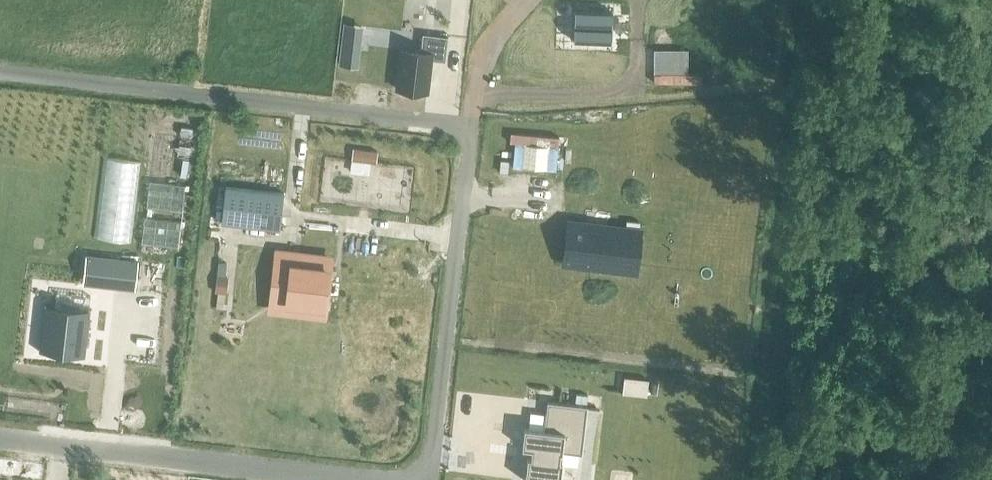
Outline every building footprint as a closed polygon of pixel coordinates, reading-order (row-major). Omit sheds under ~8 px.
[(574,9),(572,23),(610,27),(611,14),(574,9)] [(343,23),(339,65),(358,68),(363,25),(343,23)] [(572,25),(570,39),(608,43),(609,29),(572,25)] [(401,49),(396,89),(427,92),(430,60),(445,61),(448,37),(422,34),(421,47),(416,51),(401,49)] [(377,151),(353,148),(351,160),(376,162),(377,151)] [(184,185),(149,181),(146,207),(182,211),(184,185)] [(225,186),(221,223),(279,230),(283,193),(225,186)] [(586,210),(584,224),(608,227),(609,213),(586,210)] [(568,223),(564,263),(619,269),(624,229),(568,223)] [(278,253),(273,300),(323,306),(329,259),(278,253)] [(85,255),(82,282),(133,288),(136,260),(85,255)] [(216,268),(213,296),(223,297),(226,269),(216,268)] [(44,307),(40,349),(85,354),(90,312),(44,307)] [(522,447),(531,448),(530,457),(527,457),(524,479),(560,479),(562,461),(559,461),(560,452),(581,454),(587,406),(547,402),(544,430),(524,427),(522,447)]
